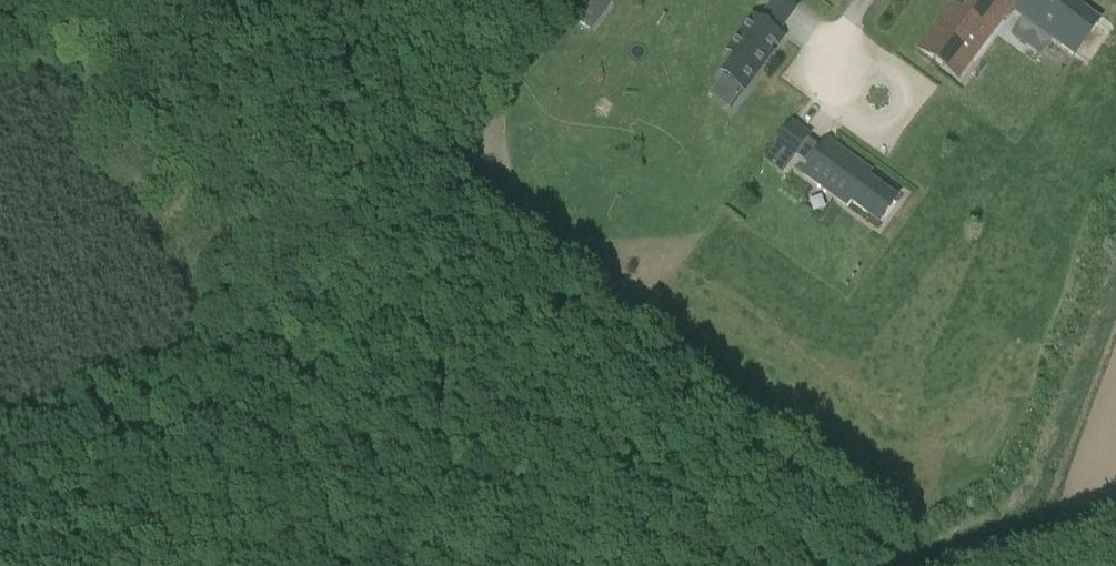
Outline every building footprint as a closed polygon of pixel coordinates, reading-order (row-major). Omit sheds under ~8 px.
[(614,3),(610,0),(595,0),(580,20),(594,30),(614,3)] [(789,27),(798,5),(787,0),(778,22),(789,27)] [(999,1),(1011,10),(1018,0),(999,0),(999,1)] [(1105,20),(1078,0),(1052,0),(1048,6),(1040,0),(1024,0),(1015,11),(1024,17),(1012,33),(1042,56),(1054,40),(1077,57),(1105,20)] [(999,1),(985,19),(997,28),(1011,10),(999,1)] [(956,5),(924,48),(953,69),(964,55),(969,59),(990,30),(956,5)] [(735,58),(721,76),(746,94),(786,37),(755,15),(728,53),(735,58)] [(809,136),(793,125),(777,146),(793,158),(809,136)] [(859,221),(875,199),(857,186),(860,182),(818,151),(796,182),(838,212),(841,208),(859,221)]
